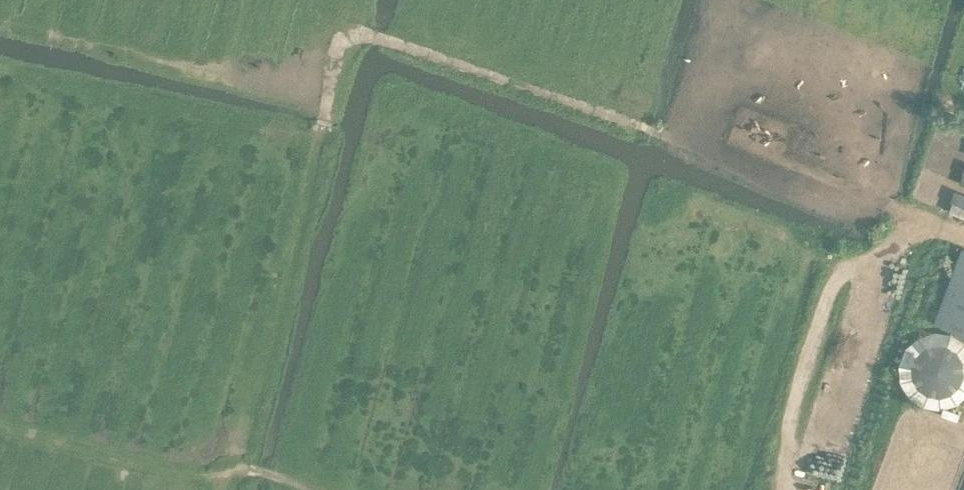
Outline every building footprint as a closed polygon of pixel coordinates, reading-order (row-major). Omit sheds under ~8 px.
[(956,188),(949,208),(963,213),(963,190),(956,188)] [(961,246),(933,322),(963,333),(963,247),(961,246)] [(934,332),(918,337),(906,349),(900,364),(901,381),(907,394),(917,403),(930,409),(944,409),(957,405),(963,399),(963,376),(961,384),(954,392),(945,396),(935,397),(926,394),(918,388),(912,377),(912,366),(916,355),(925,347),(935,344),(945,345),(954,349),(961,356),(963,365),(963,341),(950,334),(934,332)]
